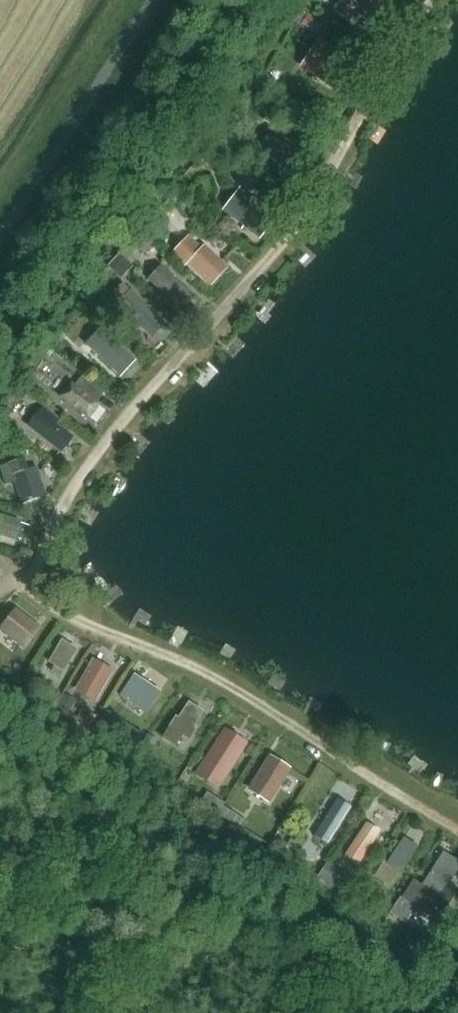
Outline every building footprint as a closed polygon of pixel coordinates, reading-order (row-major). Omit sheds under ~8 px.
[(385,2),(382,0),(350,0),(338,0),(331,11),(347,21),(352,13),(371,25),(385,2)] [(302,11),(296,21),(313,32),(320,22),(302,11)] [(302,64),(316,73),(336,86),(344,73),(338,69),(345,59),(317,41),(302,64)] [(278,116),(267,109),(265,113),(268,115),(265,120),(272,124),(278,116)] [(258,152),(262,154),(261,155),(295,172),(304,155),(270,138),(269,139),(266,137),(258,152)] [(207,156),(202,163),(209,168),(215,162),(207,156)] [(159,202),(169,211),(181,198),(171,189),(159,202)] [(270,216),(250,199),(239,190),(224,208),(245,226),(247,223),(257,231),(270,216)] [(140,229),(120,250),(128,258),(149,238),(140,229)] [(202,247),(199,250),(190,241),(182,250),(178,246),(170,255),(185,269),(190,263),(212,284),(226,270),(202,247)] [(108,267),(121,280),(134,267),(120,254),(108,267)] [(191,295),(174,278),(161,265),(148,279),(178,309),(191,295)] [(151,338),(164,324),(130,292),(117,305),(151,338)] [(69,333),(59,324),(51,333),(60,342),(69,333)] [(117,349),(111,344),(97,331),(86,345),(112,368),(114,365),(123,373),(136,360),(120,346),(117,349)] [(49,347),(44,353),(50,358),(55,352),(49,347)] [(24,368),(17,377),(24,383),(31,374),(24,368)] [(71,382),(59,397),(88,420),(90,418),(97,423),(106,411),(99,406),(100,405),(97,403),(104,394),(82,377),(75,386),(71,382)] [(60,453),(73,437),(39,411),(27,427),(60,453)] [(0,428),(0,441),(13,425),(7,420),(0,428)] [(24,476),(23,472),(29,470),(26,458),(9,463),(0,466),(0,468),(5,485),(14,482),(21,503),(40,497),(33,473),(24,476)] [(21,522),(0,515),(0,536),(15,541),(21,522)] [(41,628),(16,608),(0,628),(0,630),(25,649),(41,628)] [(48,663),(54,666),(51,672),(60,677),(63,671),(64,672),(77,649),(61,640),(48,663)] [(94,699),(110,668),(99,662),(87,686),(83,684),(79,692),(94,699)] [(29,686),(40,671),(31,665),(21,680),(29,686)] [(148,712),(160,693),(139,679),(127,698),(148,712)] [(196,727),(205,711),(188,701),(178,718),(175,716),(161,739),(175,747),(181,737),(189,741),(196,728),(196,727)] [(96,717),(83,709),(78,719),(91,726),(96,717)] [(197,774),(208,781),(217,787),(238,755),(236,753),(245,740),(231,730),(222,743),(219,742),(197,774)] [(149,735),(141,746),(150,752),(158,741),(149,735)] [(269,754),(257,775),(248,791),(271,804),(292,768),(281,762),(282,761),(269,754)] [(335,796),(318,823),(309,838),(325,847),(350,806),(335,796)] [(248,822),(224,807),(219,815),(243,830),(248,822)] [(358,866),(380,832),(366,823),(344,856),(358,866)] [(305,844),(293,836),(287,845),(299,853),(305,844)] [(403,837),(386,863),(384,861),(375,875),(392,887),(418,848),(403,837)] [(423,886),(414,880),(402,899),(429,916),(434,908),(444,914),(457,892),(457,890),(449,884),(457,872),(440,860),(423,886)] [(319,877),(334,887),(344,872),(328,862),(319,877)]
